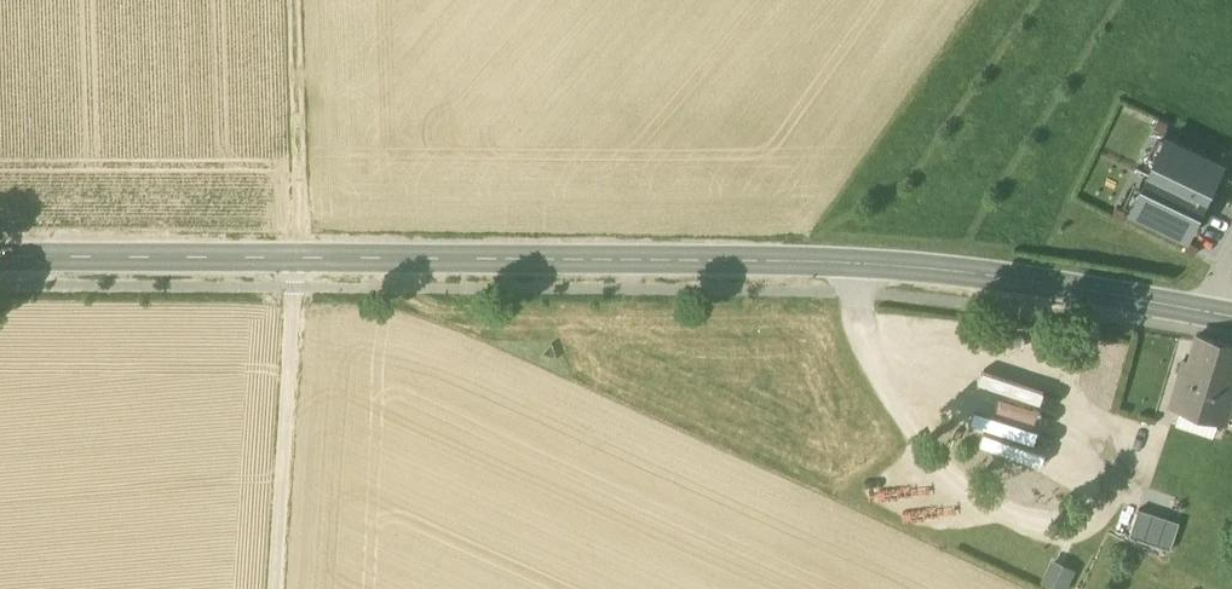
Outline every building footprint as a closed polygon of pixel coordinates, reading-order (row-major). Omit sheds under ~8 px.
[(1154,127),(1163,132),(1168,123),(1158,118),(1154,127)] [(1221,164),(1166,138),(1132,210),(1186,237),(1201,205),(1196,202),(1200,194),(1206,196),(1221,164)] [(1116,206),(1111,216),(1120,220),(1125,211),(1116,206)] [(1198,246),(1189,242),(1184,251),(1194,256),(1198,246)] [(1227,422),(1231,405),(1231,345),(1200,336),(1193,360),(1184,358),(1170,403),(1227,422)] [(1130,537),(1170,550),(1180,523),(1139,509),(1130,537)] [(1078,568),(1053,556),(1042,578),(1065,588),(1067,588),(1078,568)]
